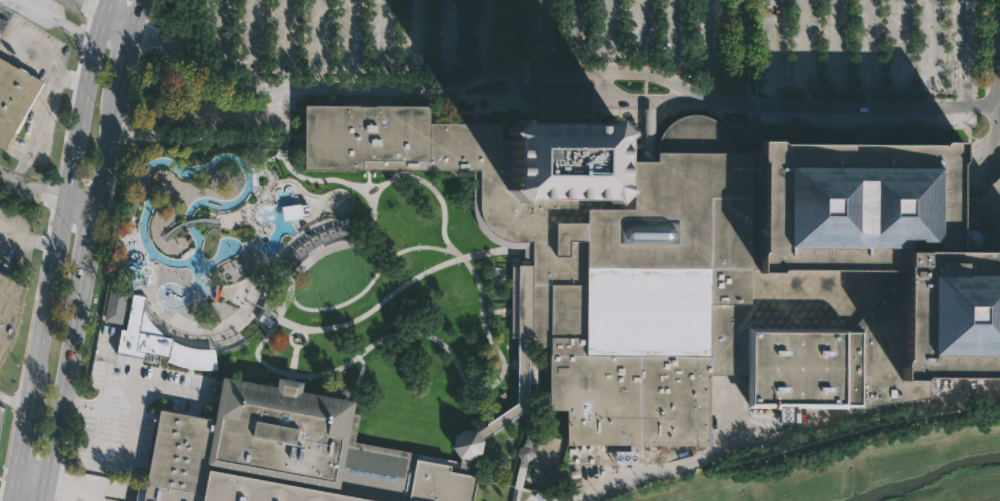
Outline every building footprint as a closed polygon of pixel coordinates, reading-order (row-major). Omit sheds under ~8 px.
[(5,149),(0,146),(0,58),(43,83),(6,147),(5,149)] [(982,230),(999,237),(999,379),(927,379),(927,399),(863,407),(846,405),(846,409),(745,408),(746,375),(728,375),(708,375),(707,447),(565,446),(566,411),(549,411),(549,396),(549,358),(531,357),(531,339),(528,339),(517,339),(511,339),(512,256),(523,256),(523,251),(523,249),(514,249),(506,247),(499,244),(492,240),(486,235),(480,228),(476,221),(473,213),(472,204),(473,171),(402,170),(303,169),(303,151),(304,103),(427,105),(427,123),(619,125),(618,160),(655,160),(657,142),(661,133),(667,125),(675,119),(685,115),(695,114),(705,116),(714,120),(722,126),(728,134),(731,143),(732,153),(760,154),(760,136),(959,137),(959,195),(982,230)] [(999,177),(999,176),(999,237),(982,230),(959,195),(973,195),(977,199),(979,197),(999,177)] [(284,220),(310,214),(307,202),(281,209),(284,220)] [(121,322),(121,324),(103,320),(109,287),(127,290),(121,322)] [(116,354),(144,359),(145,353),(168,357),(167,364),(213,372),(217,350),(160,340),(162,328),(148,326),(150,315),(142,314),(145,297),(132,294),(125,331),(120,330),(116,354)] [(517,404),(517,339),(528,339),(528,409),(482,440),(476,432),(517,404)] [(475,477),(471,500),(133,500),(136,483),(147,485),(161,411),(214,421),(222,378),(223,378),(274,387),(276,378),(302,383),(300,392),(351,402),(349,413),(359,415),(354,443),(459,462),(460,458),(458,458),(451,448),(453,436),(463,429),(475,431),(476,432),(482,440),(482,441),(480,453),(469,460),(466,475),(475,477)] [(527,461),(518,500),(510,500),(518,459),(516,454),(517,448),(522,445),(527,430),(536,433),(530,447),(532,452),(531,457),(527,461)]
